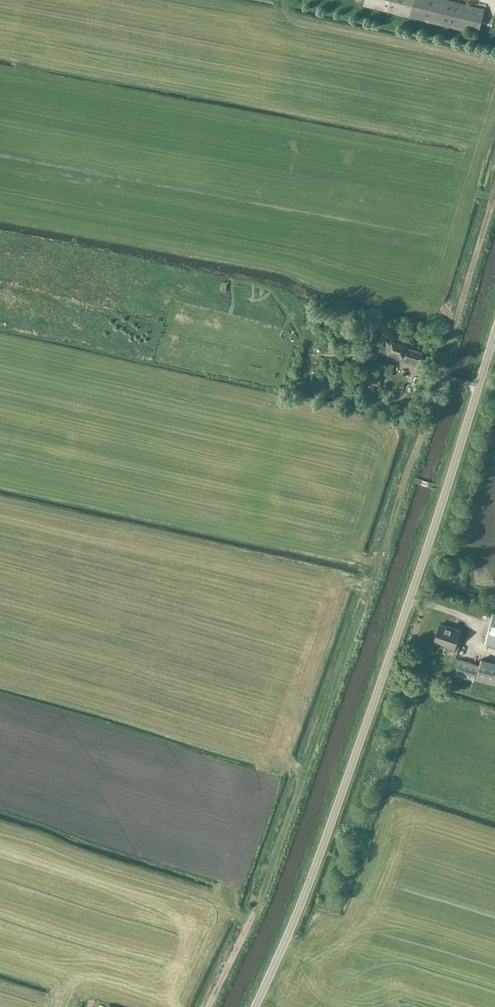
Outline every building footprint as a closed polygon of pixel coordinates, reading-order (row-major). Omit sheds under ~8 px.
[(448,0),(365,0),(363,5),(479,34),(485,9),(448,0)] [(339,339),(348,341),(352,324),(343,321),(339,339)] [(383,326),(372,323),(367,339),(375,342),(378,331),(382,332),(383,326)] [(392,328),(387,346),(384,354),(403,359),(404,356),(420,361),(422,353),(407,348),(408,345),(397,341),(400,330),(392,328)] [(372,374),(381,377),(384,363),(375,360),(372,374)] [(353,378),(360,378),(361,363),(353,363),(353,378)] [(337,375),(332,374),(329,387),(334,388),(337,375)] [(485,644),(494,646),(494,613),(493,612),(485,644)] [(440,624),(434,642),(453,649),(453,651),(457,652),(460,643),(456,642),(460,631),(440,624)] [(454,675),(473,682),(478,665),(459,659),(454,675)] [(476,679),(494,684),(494,662),(481,659),(476,679)]
